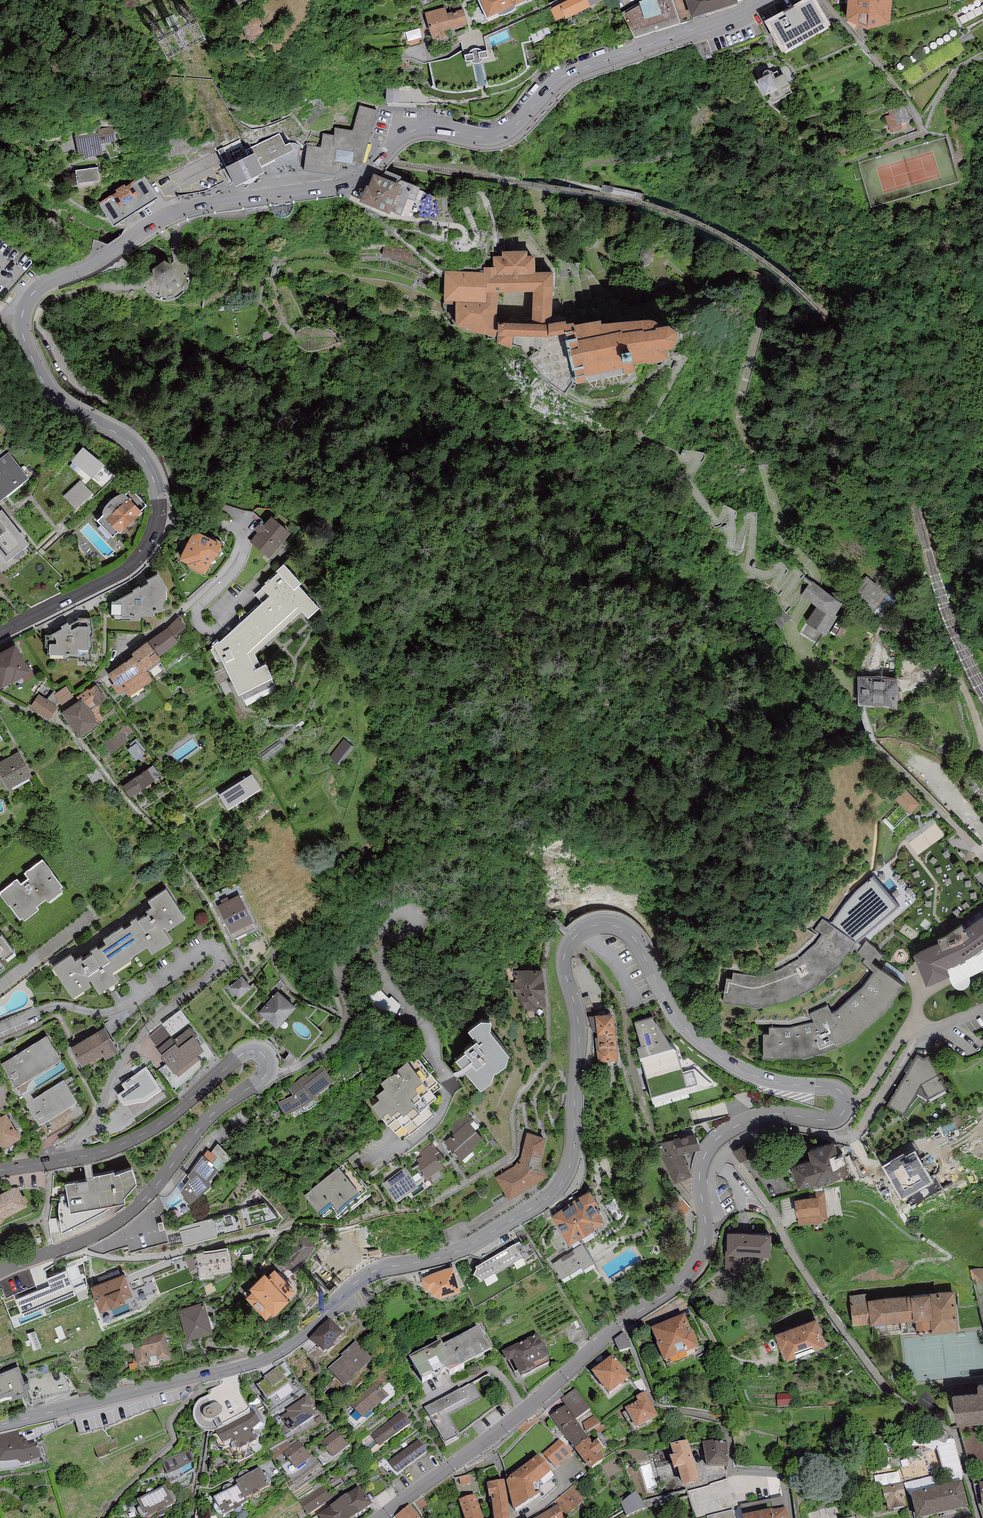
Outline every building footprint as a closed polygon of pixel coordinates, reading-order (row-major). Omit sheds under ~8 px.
[(489,20),(500,15),(501,17),(505,16),(509,15),(513,12),(517,10),(518,7),(528,2),(527,0),(479,0),(489,20)] [(553,9),(559,19),(567,15),(568,16),(602,0),(573,0),(562,6),(561,5),(553,9)] [(622,12),(635,38),(680,24),(694,20),(693,18),(691,18),(685,0),(641,0),(639,1),(640,3),(622,12)] [(691,18),(693,18),(738,3),(737,0),(685,0),(691,18)] [(846,20),(868,30),(889,24),(892,0),(847,0),(846,20)] [(811,2),(766,27),(780,53),(825,28),(811,2)] [(447,9),(429,14),(433,31),(468,22),(462,3),(451,6),(453,13),(448,15),(447,9)] [(962,18),(965,25),(982,16),(982,7),(962,18)] [(259,17),(241,24),(247,42),(262,36),(261,34),(264,33),(259,17)] [(406,33),(411,48),(427,44),(422,29),(406,33)] [(323,36),(311,42),(316,50),(328,45),(323,36)] [(441,57),(422,60),(427,87),(434,89),(443,91),(452,91),(462,90),(473,88),(484,85),(493,83),(501,81),(509,76),(516,73),(521,68),(524,65),(518,62),(516,42),(457,54),(456,48),(441,57)] [(766,79),(763,83),(768,93),(772,92),(776,103),(795,93),(792,89),(792,85),(787,76),(783,77),(780,72),(776,73),(773,71),(769,71),(766,73),(765,75),(766,79)] [(412,91),(381,91),(381,106),(419,106),(419,98),(412,99),(412,91)] [(377,110),(360,106),(352,131),(335,128),(334,136),(323,134),(321,148),(307,146),(304,164),(304,170),(335,174),(340,170),(341,166),(356,168),(362,163),(377,110)] [(880,120),(873,124),(876,134),(896,128),(890,113),(879,115),(880,120)] [(348,116),(339,116),(339,124),(348,124),(348,116)] [(85,150),(86,157),(103,155),(101,142),(115,140),(113,130),(100,132),(100,136),(86,138),(88,149),(85,150)] [(260,168),(283,157),(298,163),(301,150),(300,146),(298,144),(295,143),(291,144),(286,146),(280,135),(247,150),(241,139),(218,151),(226,169),(227,171),(236,189),(264,175),(260,168)] [(98,167),(76,170),(77,183),(100,180),(98,167)] [(370,187),(365,200),(370,204),(390,212),(413,215),(419,210),(420,214),(442,217),(438,196),(402,181),(402,177),(388,173),(383,179),(377,177),(374,185),(370,187)] [(101,207),(114,228),(158,201),(144,179),(124,192),(115,198),(101,207)] [(613,187),(602,185),(601,192),(612,194),(613,187)] [(420,251),(384,246),(382,259),(417,266),(420,251)] [(507,254),(507,258),(498,258),(498,267),(488,268),(488,274),(452,275),(450,302),(460,303),(460,325),(471,325),(472,330),(502,329),(503,341),(516,346),(516,334),(543,331),(571,329),(570,323),(570,320),(567,317),(555,317),(555,295),(556,272),(537,272),(537,257),(529,257),(529,252),(521,253),(514,253),(507,254)] [(165,263),(153,272),(154,282),(163,289),(176,281),(175,270),(165,263)] [(580,330),(571,329),(583,383),(643,370),(642,361),(672,353),(673,347),(677,342),(675,332),(666,326),(655,328),(650,324),(602,334),(600,328),(580,330)] [(548,367),(534,351),(529,353),(556,385),(573,397),(590,406),(595,401),(570,385),(555,375),(548,367)] [(104,467),(83,449),(71,463),(93,481),(104,467)] [(0,460),(0,503),(1,504),(29,481),(9,454),(0,460)] [(759,463),(760,472),(766,470),(770,469),(769,461),(764,462),(759,463)] [(81,481),(64,497),(76,510),(93,495),(81,481)] [(141,515),(147,509),(132,491),(126,496),(119,497),(112,501),(107,505),(104,511),(103,515),(103,518),(97,524),(113,540),(118,535),(119,536),(142,516),(141,515)] [(2,512),(0,514),(0,557),(7,565),(29,547),(2,512)] [(249,542),(269,562),(291,535),(271,518),(264,526),(261,523),(254,530),(257,534),(249,542)] [(222,548),(199,536),(191,538),(179,563),(205,578),(222,548)] [(301,586),(284,567),(276,574),(277,575),(256,596),(263,604),(215,648),(238,698),(241,697),(244,702),(275,687),(266,667),(261,669),(255,656),(300,613),(309,621),(319,611),(299,589),(301,586)] [(873,606),(893,586),(880,573),(874,579),(871,575),(856,589),(873,606)] [(115,604),(112,604),(111,617),(122,618),(121,620),(130,620),(130,623),(139,623),(139,619),(152,620),(152,615),(157,615),(157,612),(163,612),(163,603),(165,603),(166,593),(158,577),(147,583),(149,586),(140,591),(139,590),(132,593),(133,595),(119,602),(115,604)] [(816,587),(811,584),(801,598),(816,609),(806,624),(825,638),(838,620),(835,618),(843,606),(816,587)] [(778,627),(781,631),(791,619),(788,616),(782,612),(779,612),(777,612),(775,614),(774,616),(774,618),(774,621),(778,627)] [(167,629),(174,638),(186,629),(178,618),(167,629)] [(90,661),(92,621),(78,621),(68,625),(61,629),(62,631),(51,637),(45,637),(44,659),(90,661)] [(174,638),(167,629),(147,643),(148,644),(158,659),(178,644),(174,638)] [(144,674),(147,672),(161,663),(158,659),(148,644),(131,656),(133,658),(144,674)] [(0,655),(0,691),(1,692),(31,676),(15,647),(0,655)] [(153,681),(147,672),(144,674),(133,658),(107,676),(114,686),(111,688),(118,697),(124,692),(128,698),(153,681)] [(111,688),(114,686),(107,676),(102,680),(109,689),(111,688)] [(899,682),(863,679),(861,703),(898,705),(899,682)] [(88,690),(76,698),(79,702),(82,700),(91,712),(100,706),(106,701),(96,687),(89,691),(88,690)] [(57,694),(55,695),(59,703),(61,707),(73,698),(66,688),(57,694)] [(47,701),(55,707),(59,703),(55,695),(57,694),(54,691),(47,701)] [(47,701),(38,696),(30,709),(49,722),(58,709),(55,707),(47,701)] [(79,702),(62,715),(80,739),(99,726),(98,724),(91,712),(82,700),(79,702)] [(99,714),(100,706),(91,712),(98,724),(102,720),(99,714)] [(134,733),(127,725),(101,745),(111,757),(129,743),(126,739),(134,733)] [(127,751),(136,762),(145,756),(143,753),(146,751),(137,739),(129,745),(131,748),(127,751)] [(284,746),(279,739),(257,754),(263,762),(284,746)] [(352,745),(344,739),(329,759),(337,765),(352,745)] [(19,750),(0,760),(0,772),(8,786),(32,772),(19,750)] [(153,768),(122,788),(130,800),(155,783),(154,783),(161,778),(153,768)] [(96,771),(89,776),(95,788),(105,782),(96,771)] [(895,798),(910,813),(920,803),(905,789),(895,798)] [(38,905),(36,903),(46,895),(48,898),(62,887),(59,884),(62,882),(52,869),(53,868),(42,855),(24,869),(28,874),(21,880),(17,875),(0,889),(0,891),(19,915),(22,914),(24,916),(38,905)] [(844,906),(830,925),(856,942),(899,907),(873,876),(856,892),(844,906)] [(71,949),(53,962),(73,991),(91,979),(89,975),(90,973),(100,986),(118,975),(113,966),(131,954),(130,952),(147,941),(152,948),(171,935),(163,922),(165,921),(167,924),(186,912),(166,884),(148,896),(152,902),(145,906),(147,908),(138,914),(137,912),(130,916),(132,919),(124,924),(122,922),(103,935),(107,939),(99,944),(97,941),(90,946),(91,948),(83,953),(82,951),(75,956),(71,949)] [(239,892),(218,904),(235,934),(255,922),(252,916),(253,916),(239,892)] [(965,923),(961,918),(957,923),(947,930),(937,934),(939,938),(914,947),(926,977),(947,970),(953,983),(969,975),(981,969),(982,968),(982,910),(965,923)] [(830,925),(822,920),(815,930),(822,934),(815,945),(797,961),(776,972),(759,977),(734,973),(732,980),(726,979),(722,1003),(761,1008),(790,1001),(818,985),(838,967),(856,942),(830,925)] [(1,946),(6,952),(14,945),(1,929),(0,930),(0,947),(1,946)] [(883,956),(866,941),(858,953),(865,959),(863,963),(874,972),(863,988),(840,1010),(832,1016),(827,1006),(809,1014),(814,1023),(791,1029),(769,1028),(769,1035),(763,1035),(762,1059),(800,1059),(824,1053),(836,1049),(855,1039),(862,1033),(888,1009),(903,987),(872,963),(875,958),(879,961),(883,956)] [(542,964),(517,967),(519,980),(512,981),(514,996),(518,995),(519,1006),(528,1005),(528,1011),(538,1009),(537,1002),(546,1001),(542,964)] [(243,974),(225,990),(234,1000),(252,984),(243,974)] [(969,978),(969,975),(953,983),(954,985),(956,987),(958,988),(961,988),(963,988),(966,987),(967,985),(969,983),(969,980),(969,978)] [(278,989),(259,1011),(277,1026),(295,1003),(278,989)] [(613,1008),(595,1011),(596,1014),(589,1015),(593,1029),(597,1028),(598,1033),(595,1034),(598,1058),(618,1054),(613,1008)] [(481,1013),(468,1024),(476,1032),(464,1042),(467,1045),(456,1054),(480,1085),(491,1076),(494,1065),(496,1065),(507,1057),(509,1046),(490,1024),(491,1014),(483,1013),(482,1014),(481,1013)] [(637,1044),(653,1100),(718,1082),(689,1058),(682,1059),(678,1047),(674,1043),(669,1041),(652,1015),(635,1019),(642,1043),(637,1044)] [(104,1024),(72,1043),(82,1062),(103,1050),(106,1054),(118,1047),(104,1024)] [(158,1046),(171,1035),(162,1024),(149,1035),(158,1046)] [(171,1035),(158,1046),(162,1050),(161,1052),(175,1069),(205,1046),(196,1034),(198,1033),(190,1024),(173,1037),(171,1035)] [(46,1036),(1,1064),(23,1098),(67,1070),(46,1036)] [(924,1056),(917,1052),(887,1102),(904,1112),(919,1094),(928,1100),(948,1089),(945,1086),(947,1085),(929,1054),(924,1056)] [(379,1089),(370,1098),(402,1137),(437,1108),(432,1102),(440,1095),(436,1090),(443,1084),(430,1069),(431,1068),(426,1062),(424,1064),(415,1053),(409,1058),(407,1056),(382,1077),(384,1080),(377,1086),(379,1089)] [(146,1064),(122,1082),(125,1087),(117,1092),(134,1116),(165,1093),(160,1086),(161,1085),(146,1064)] [(321,1065),(288,1087),(294,1095),(278,1104),(286,1118),(315,1101),(313,1099),(334,1083),(321,1065)] [(84,1114),(64,1080),(27,1101),(47,1135),(84,1114)] [(445,1140),(461,1158),(470,1150),(473,1154),(486,1143),(480,1137),(482,1135),(474,1127),(478,1124),(468,1113),(451,1128),(455,1132),(445,1140)] [(7,1142),(20,1133),(7,1114),(0,1118),(0,1141),(7,1142)] [(700,1146),(695,1130),(674,1137),(679,1152),(683,1151),(700,1146)] [(548,1174),(540,1158),(546,1134),(527,1131),(521,1157),(514,1164),(495,1175),(509,1196),(533,1182),(548,1174)] [(674,1137),(657,1142),(671,1181),(691,1174),(683,1151),(679,1152),(674,1137)] [(834,1137),(808,1144),(810,1153),(792,1158),(798,1181),(815,1176),(815,1178),(841,1171),(840,1169),(849,1167),(843,1148),(838,1150),(834,1137)] [(217,1142),(211,1151),(225,1159),(230,1153),(217,1142)] [(425,1173),(427,1176),(443,1164),(439,1158),(443,1155),(433,1143),(420,1153),(421,1155),(417,1158),(418,1160),(417,1160),(418,1163),(425,1173)] [(747,1143),(736,1149),(747,1168),(758,1162),(747,1143)] [(891,1159),(885,1162),(899,1186),(897,1187),(902,1197),(919,1188),(916,1183),(930,1175),(923,1163),(924,1162),(915,1146),(903,1153),(902,1151),(890,1157),(891,1159)] [(211,1151),(208,1149),(204,1155),(214,1161),(213,1162),(218,1166),(220,1167),(225,1159),(211,1151)] [(204,1155),(202,1154),(187,1174),(190,1177),(181,1189),(191,1200),(211,1182),(209,1178),(218,1166),(213,1162),(214,1161),(204,1155)] [(305,1192),(323,1215),(334,1207),(338,1212),(348,1204),(350,1207),(372,1190),(348,1160),(340,1166),(338,1166),(305,1192)] [(408,1169),(415,1179),(425,1173),(418,1163),(408,1169)] [(75,1178),(66,1180),(71,1205),(125,1194),(124,1191),(137,1178),(132,1164),(115,1169),(114,1166),(87,1172),(88,1174),(75,1176),(75,1178)] [(384,1181),(395,1198),(418,1183),(415,1179),(408,1169),(406,1166),(384,1181)] [(1,1219),(3,1217),(4,1215),(27,1202),(18,1185),(12,1186),(0,1192),(0,1220),(1,1219)] [(590,1185),(552,1213),(568,1236),(604,1214),(595,1200),(596,1194),(590,1185)] [(828,1220),(825,1190),(811,1192),(812,1195),(795,1197),(796,1213),(798,1213),(799,1223),(828,1220)] [(688,1203),(682,1198),(675,1205),(683,1213),(691,1205),(688,1203)] [(265,1200),(241,1208),(245,1222),(246,1223),(278,1212),(265,1200)] [(241,1206),(212,1216),(217,1232),(245,1222),(241,1208),(241,1206)] [(727,1230),(727,1251),(771,1252),(771,1230),(727,1230)] [(297,1233),(278,1259),(294,1271),(304,1256),(313,1244),(297,1233)] [(524,1242),(519,1236),(508,1243),(508,1244),(476,1262),(477,1264),(473,1271),(483,1276),(524,1253),(523,1252),(519,1245),(524,1242)] [(594,1259),(582,1242),(553,1262),(562,1276),(582,1263),(584,1266),(594,1259)] [(203,1251),(196,1253),(199,1265),(201,1274),(213,1271),(212,1269),(231,1265),(227,1246),(204,1252),(203,1251)] [(191,1270),(199,1265),(196,1253),(185,1256),(191,1270)] [(454,1263),(421,1274),(425,1285),(427,1285),(427,1287),(430,1289),(439,1293),(440,1291),(461,1284),(454,1263)] [(294,1285),(275,1265),(268,1271),(265,1267),(249,1282),(253,1286),(246,1292),(266,1312),(272,1305),(274,1307),(289,1293),(287,1291),(294,1285)] [(124,1270),(91,1283),(100,1305),(125,1295),(124,1293),(132,1290),(124,1270)] [(911,1292),(868,1297),(867,1292),(853,1294),(854,1301),(850,1301),(853,1324),(871,1322),(873,1337),(916,1331),(916,1327),(932,1325),(932,1328),(958,1325),(954,1287),(930,1290),(930,1288),(911,1291),(911,1292)] [(204,1300),(178,1310),(186,1335),(213,1326),(204,1300)] [(817,1314),(775,1330),(785,1357),(827,1341),(817,1314)] [(685,1316),(651,1328),(664,1362),(699,1349),(692,1330),(691,1331),(685,1316)] [(343,1333),(330,1319),(309,1338),(323,1353),(327,1350),(328,1351),(335,1345),(334,1344),(337,1341),(336,1340),(343,1333)] [(441,1341),(409,1356),(422,1381),(432,1376),(437,1379),(442,1370),(446,1370),(449,1373),(461,1367),(492,1351),(479,1326),(443,1345),(441,1341)] [(165,1332),(132,1340),(138,1362),(171,1354),(165,1332)] [(623,1333),(614,1340),(619,1352),(631,1348),(626,1335),(623,1333)] [(538,1334),(502,1352),(508,1363),(510,1363),(515,1373),(517,1371),(521,1379),(536,1371),(535,1369),(549,1362),(547,1358),(550,1357),(538,1334)] [(342,1357),(328,1369),(344,1387),(373,1360),(356,1342),(341,1355),(342,1357)] [(609,1395),(630,1378),(613,1356),(592,1373),(609,1395)] [(0,1370),(0,1396),(12,1391),(13,1392),(28,1386),(27,1383),(30,1381),(29,1377),(24,1379),(18,1362),(0,1370)] [(277,1369),(276,1368),(264,1376),(266,1378),(256,1385),(267,1399),(288,1384),(283,1377),(287,1374),(281,1366),(277,1369)] [(363,1393),(376,1408),(389,1397),(376,1382),(363,1393)] [(473,1383),(424,1408),(445,1445),(460,1436),(448,1416),(481,1399),(473,1383)] [(976,1384),(977,1394),(953,1396),(956,1427),(982,1424),(982,1383),(976,1384)] [(576,1389),(561,1399),(565,1406),(585,1434),(600,1423),(576,1389)] [(659,1417),(645,1392),(636,1397),(637,1401),(625,1408),(636,1429),(659,1417)] [(376,1408),(363,1393),(350,1405),(363,1419),(376,1408)] [(792,1394),(777,1394),(778,1407),(792,1406),(792,1394)] [(217,1423),(215,1416),(223,1414),(217,1395),(193,1402),(201,1428),(217,1423)] [(313,1406),(306,1396),(286,1410),(288,1412),(280,1417),(288,1428),(288,1427),(292,1432),(316,1416),(310,1408),(313,1406)] [(585,1434),(565,1406),(550,1416),(575,1450),(589,1439),(585,1434)] [(252,1408),(215,1429),(212,1431),(219,1447),(220,1448),(221,1448),(223,1447),(231,1444),(231,1446),(231,1447),(232,1447),(232,1448),(233,1449),(234,1449),(235,1449),(236,1448),(237,1450),(239,1448),(240,1450),(241,1449),(241,1450),(242,1451),(243,1451),(244,1451),(245,1451),(246,1450),(246,1449),(247,1448),(246,1447),(246,1446),(247,1445),(247,1444),(249,1443),(250,1445),(250,1444),(251,1445),(252,1445),(253,1446),(254,1446),(255,1445),(256,1445),(256,1444),(256,1443),(256,1442),(256,1441),(257,1440),(256,1439),(258,1438),(252,1428),(261,1423),(252,1408)] [(402,1412),(370,1435),(379,1447),(411,1424),(402,1412)] [(336,1430),(321,1442),(333,1459),(349,1447),(336,1430)] [(0,1436),(0,1463),(20,1460),(21,1465),(42,1460),(38,1446),(36,1446),(35,1443),(28,1445),(25,1437),(19,1438),(19,1433),(0,1436)] [(589,1439),(575,1450),(590,1470),(605,1459),(600,1452),(603,1450),(596,1440),(592,1443),(589,1439)] [(419,1440),(389,1462),(397,1474),(428,1452),(419,1440)] [(561,1440),(540,1457),(551,1471),(572,1454),(561,1440)] [(299,1441),(283,1454),(296,1470),(312,1458),(299,1441)] [(688,1441),(670,1444),(674,1455),(670,1457),(674,1470),(678,1469),(683,1487),(700,1481),(688,1441)] [(714,1441),(703,1442),(707,1468),(727,1468),(727,1464),(728,1464),(727,1443),(713,1443),(714,1441)] [(190,1449),(162,1461),(167,1474),(195,1462),(190,1449)] [(511,1476),(507,1481),(514,1512),(540,1494),(540,1492),(535,1494),(533,1484),(535,1482),(537,1484),(552,1473),(551,1471),(540,1457),(538,1455),(511,1476)] [(260,1467),(236,1480),(238,1485),(246,1499),(252,1495),(253,1497),(260,1493),(260,1491),(270,1485),(260,1467)] [(493,1517),(510,1517),(504,1480),(487,1483),(491,1514),(493,1514),(493,1517)] [(331,1499),(322,1486),(314,1491),(308,1482),(292,1492),(308,1515),(331,1499)] [(911,1494),(917,1517),(924,1517),(968,1508),(961,1482),(911,1494)] [(903,1484),(882,1488),(885,1500),(886,1500),(888,1511),(907,1508),(905,1498),(906,1498),(903,1484)] [(246,1499),(238,1485),(214,1498),(224,1516),(234,1510),(234,1511),(241,1507),(241,1506),(248,1502),(246,1499)] [(575,1485),(556,1501),(568,1515),(587,1499),(575,1485)] [(137,1500),(147,1517),(174,1504),(164,1486),(137,1500)] [(319,1517),(355,1517),(372,1506),(359,1487),(317,1515),(319,1517)] [(636,1492),(621,1503),(627,1517),(645,1509),(640,1497),(636,1492)] [(459,1500),(464,1517),(483,1517),(475,1495),(459,1500)] [(397,1517),(417,1517),(419,1517),(409,1505),(395,1516),(397,1517)] [(557,1507),(557,1506),(535,1517),(566,1517),(559,1506),(557,1507)] [(743,1516),(744,1517),(788,1517),(786,1508),(773,1511),(772,1509),(743,1516)]
